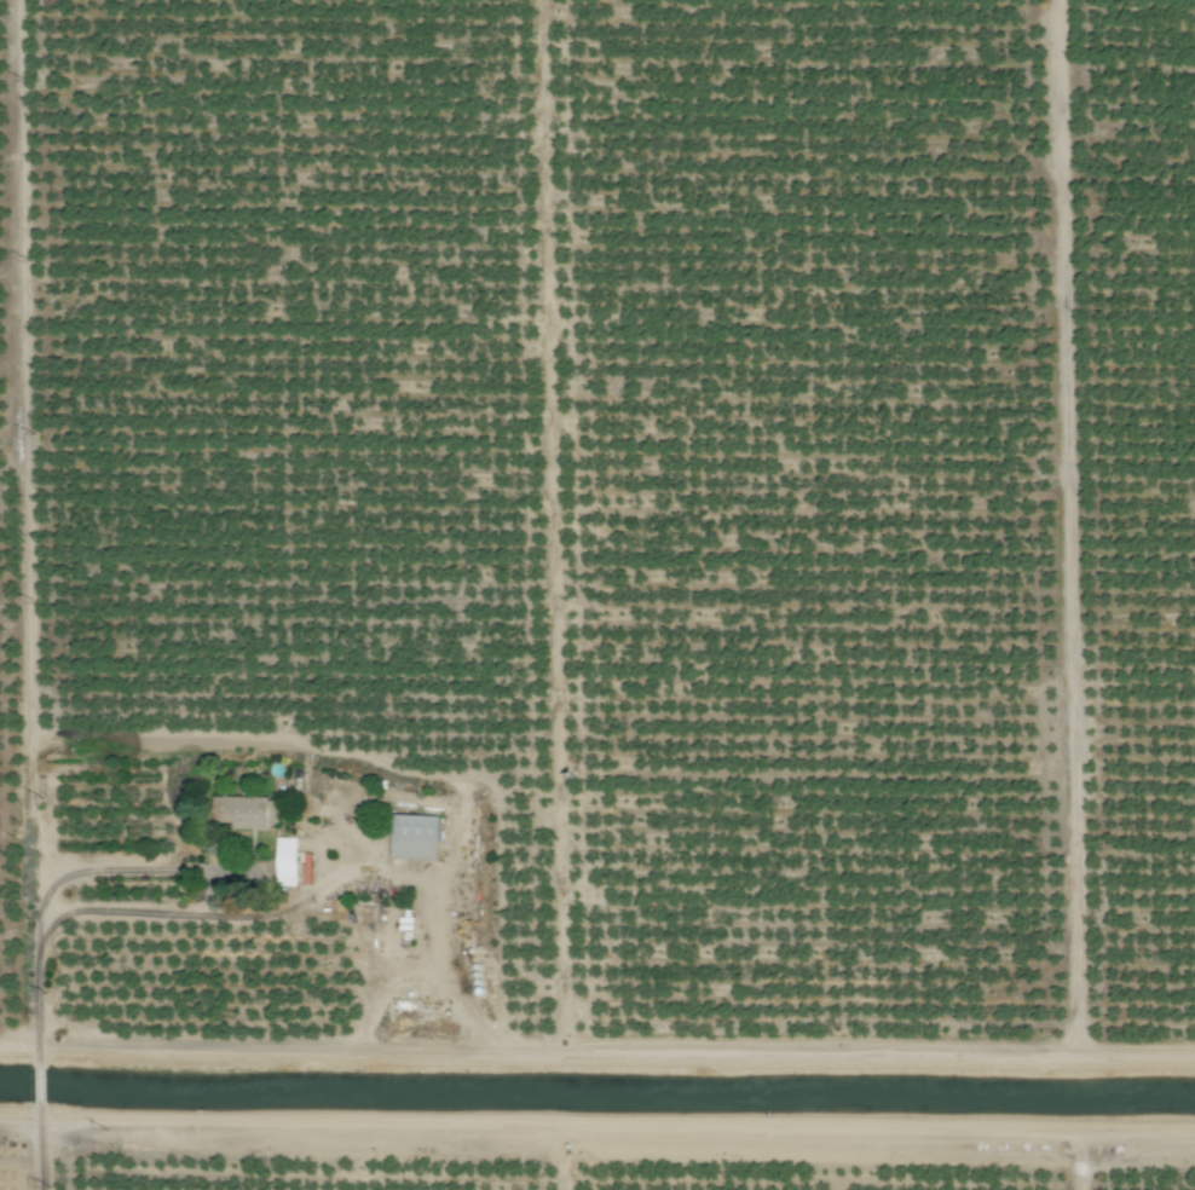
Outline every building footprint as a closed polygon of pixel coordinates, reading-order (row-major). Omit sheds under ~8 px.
[(213,798),(213,824),(231,823),(232,829),(278,829),(278,797),(213,798)] [(440,816),(392,815),(391,858),(439,859),(440,816)] [(296,885),(295,837),(275,838),(276,885),(296,885)]
